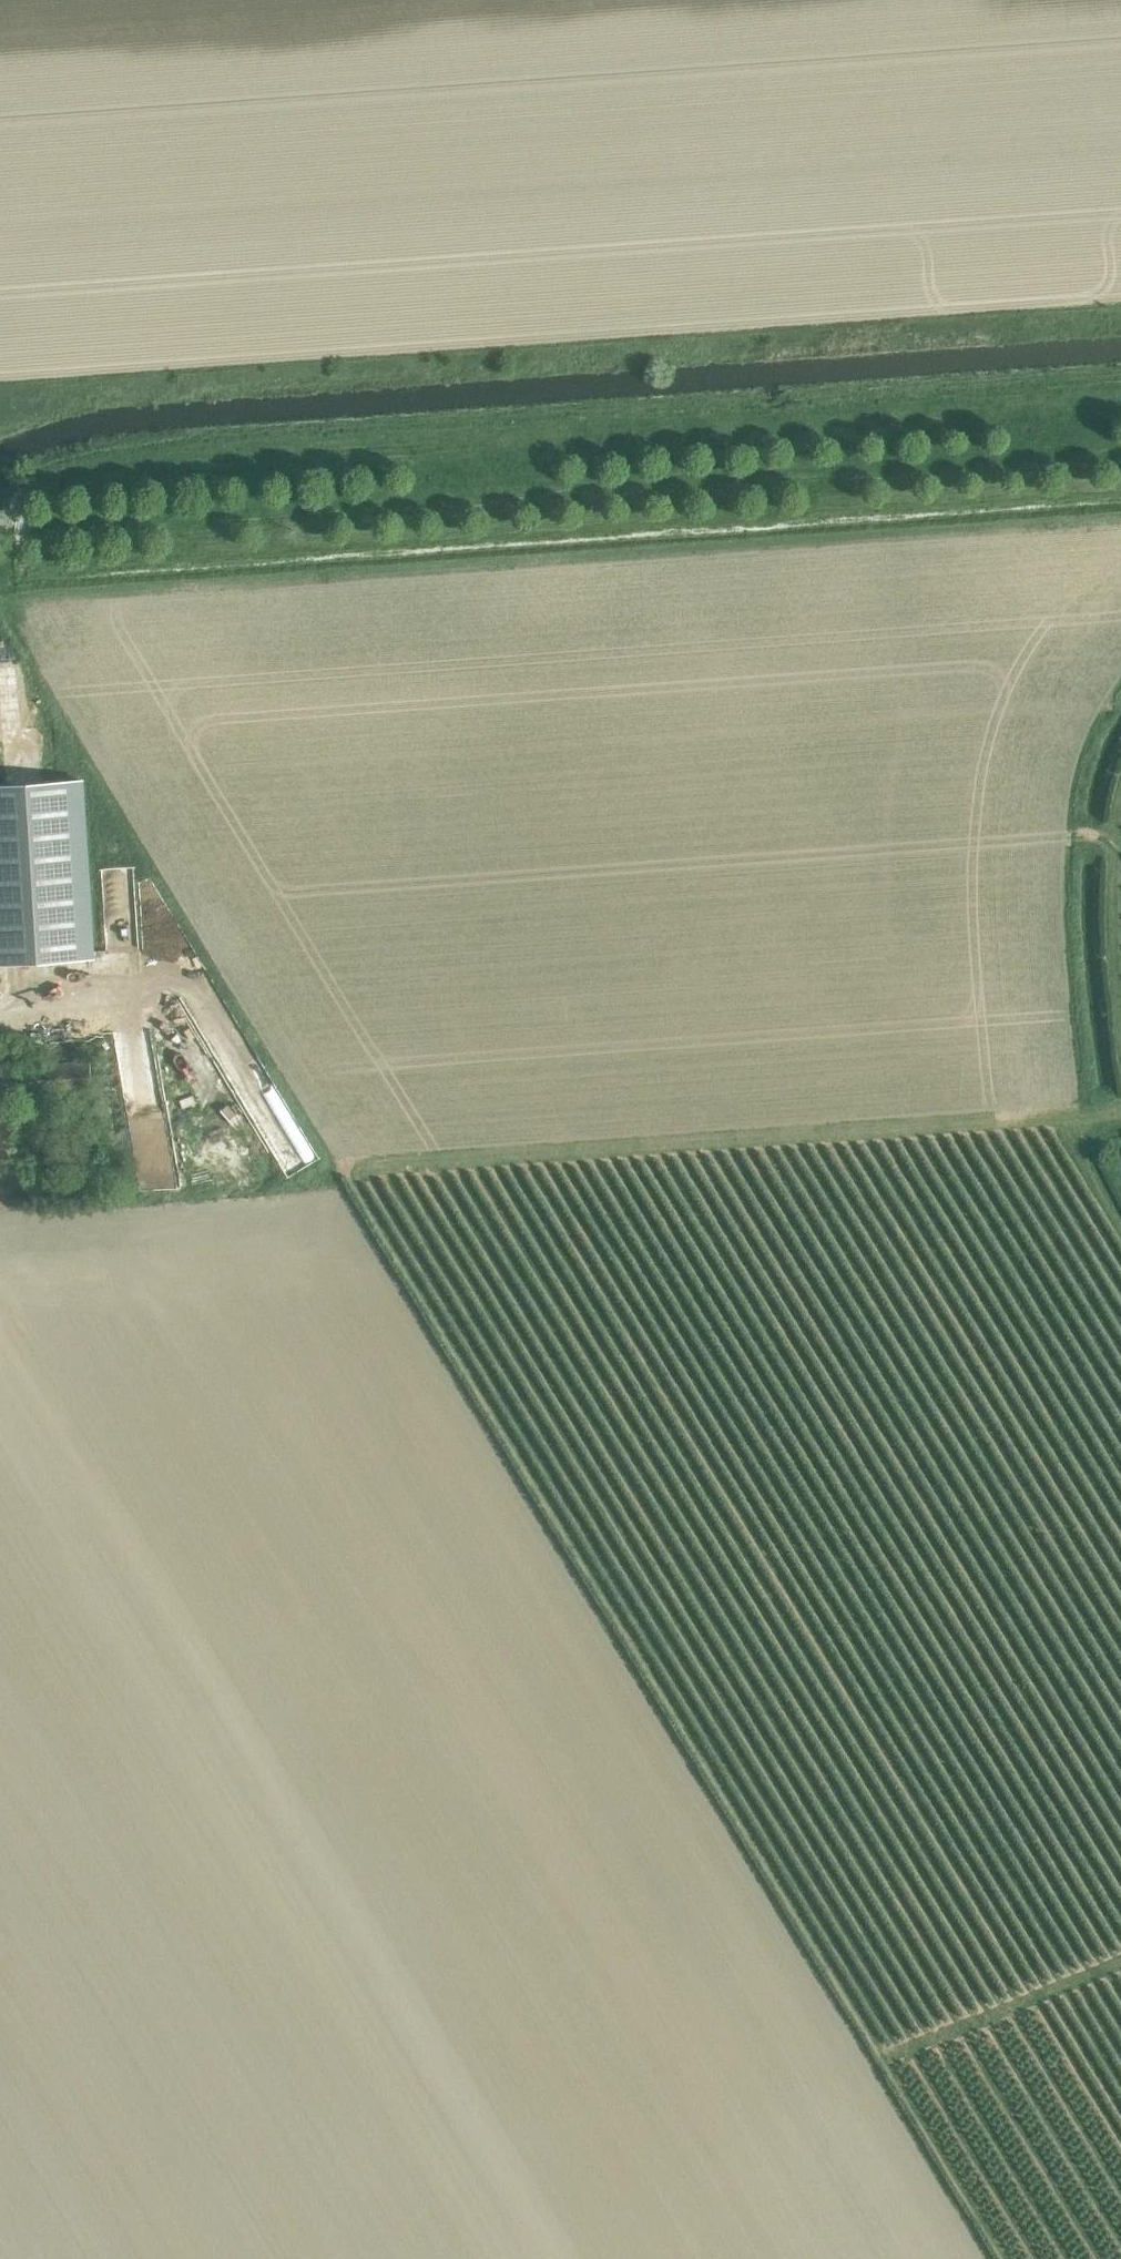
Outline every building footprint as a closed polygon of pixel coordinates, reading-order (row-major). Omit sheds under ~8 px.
[(0,784),(0,963),(91,956),(79,779),(0,784)] [(31,1068),(0,1072),(0,1094),(0,1098),(7,1097),(8,1103),(14,1102),(14,1097),(34,1094),(34,1097),(95,1091),(92,1061),(31,1068)]
